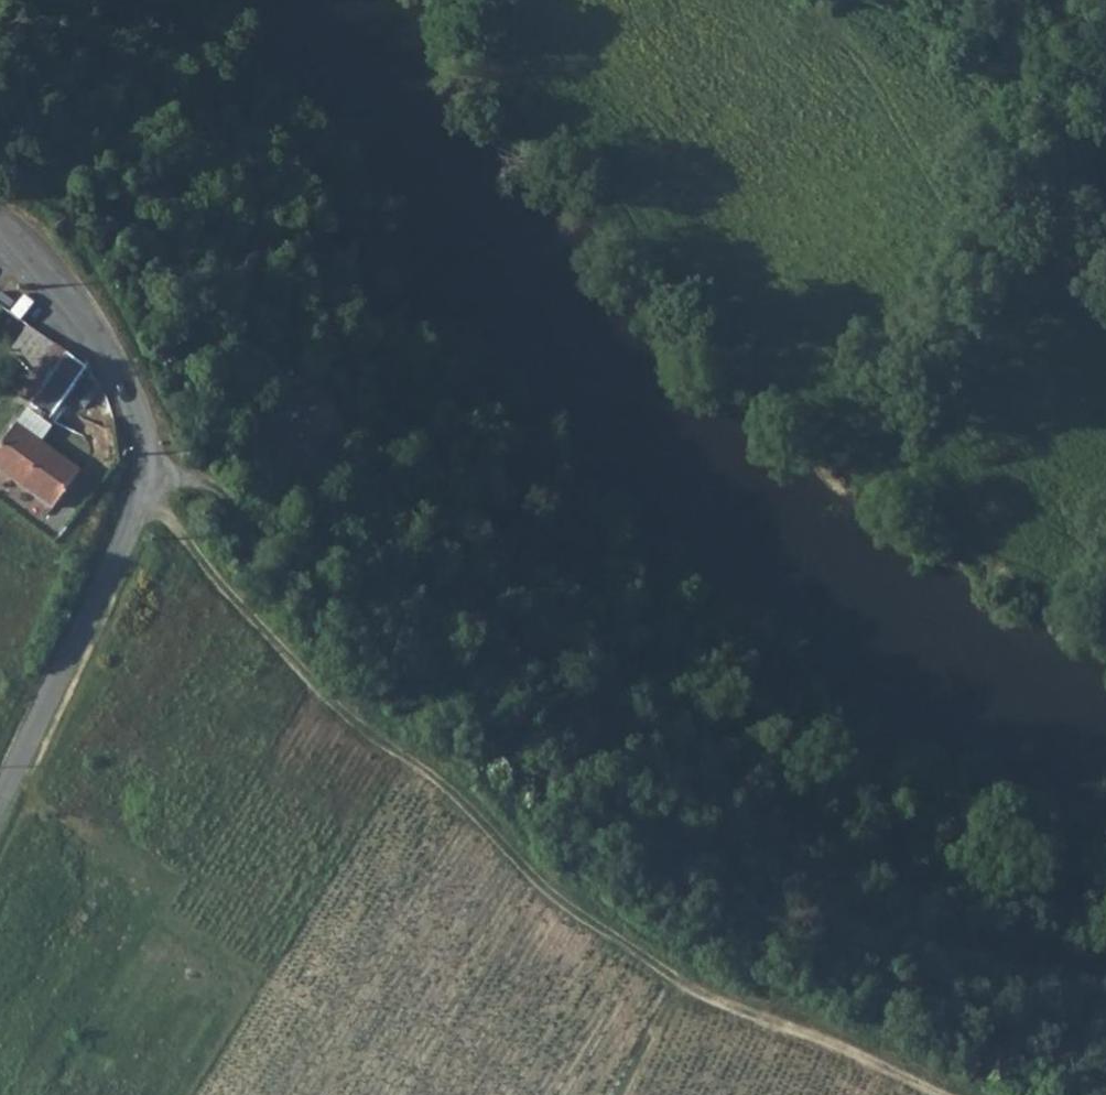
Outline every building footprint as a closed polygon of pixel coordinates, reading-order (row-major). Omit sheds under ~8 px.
[(50,347),(18,398),(51,419),(83,368),(50,347)] [(33,415),(22,430),(48,448),(58,433),(33,415)] [(0,462),(0,466),(63,510),(87,475),(48,448),(22,430),(0,462)]
